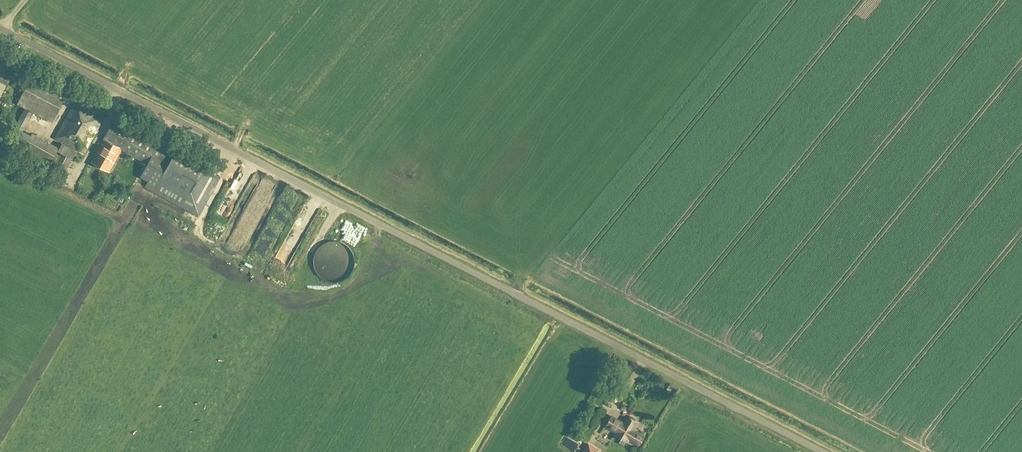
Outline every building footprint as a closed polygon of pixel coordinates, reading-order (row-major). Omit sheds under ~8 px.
[(11,77),(0,71),(1,70),(0,70),(0,83),(6,86),(11,77)] [(26,83),(20,81),(15,91),(21,94),(26,83)] [(73,107),(59,99),(48,120),(62,128),(73,107)] [(109,173),(122,150),(104,140),(91,163),(109,173)] [(74,161),(71,168),(82,175),(86,168),(74,161)] [(232,187),(244,193),(252,180),(241,173),(232,187)] [(628,419),(627,418),(623,425),(611,418),(605,428),(615,434),(614,436),(627,444),(628,441),(638,447),(644,437),(634,431),(638,425),(634,423),(635,422),(635,420),(630,418),(629,418),(628,419)]
